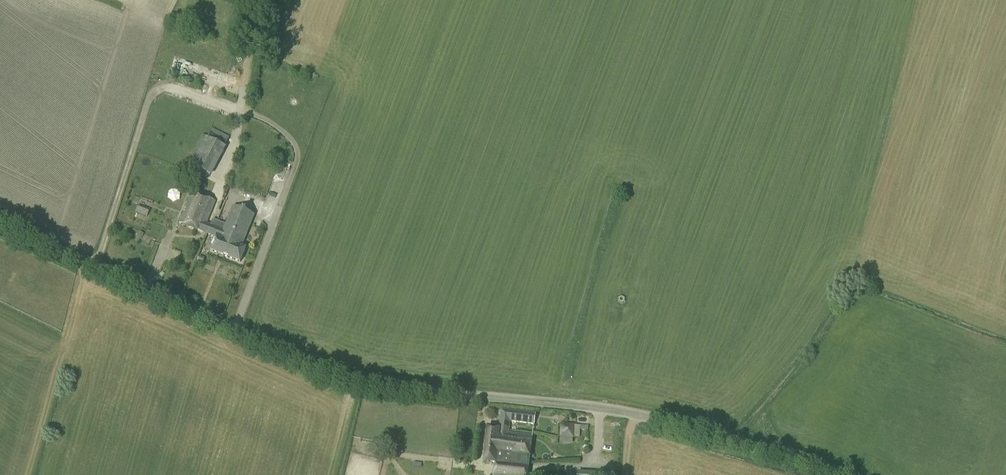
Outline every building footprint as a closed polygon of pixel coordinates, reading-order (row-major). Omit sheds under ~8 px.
[(224,62),(221,69),(229,72),(232,65),(224,62)] [(221,145),(206,137),(202,135),(188,164),(211,176),(226,147),(224,146),(221,145)] [(255,176),(248,195),(257,198),(264,180),(255,176)] [(209,224),(207,223),(216,202),(192,192),(179,223),(205,233),(216,237),(210,250),(240,262),(245,248),(242,247),(254,215),(232,206),(218,201),(209,224)] [(283,225),(296,229),(301,216),(288,211),(283,225)] [(497,428),(509,429),(509,422),(533,425),(534,413),(501,409),(497,428)] [(579,437),(580,420),(561,420),(561,437),(579,437)] [(509,429),(497,428),(488,427),(483,462),(495,463),(528,467),(532,436),(508,433),(509,429)] [(386,452),(387,441),(373,439),(372,450),(386,452)] [(528,467),(495,463),(494,474),(527,474),(528,467)]
